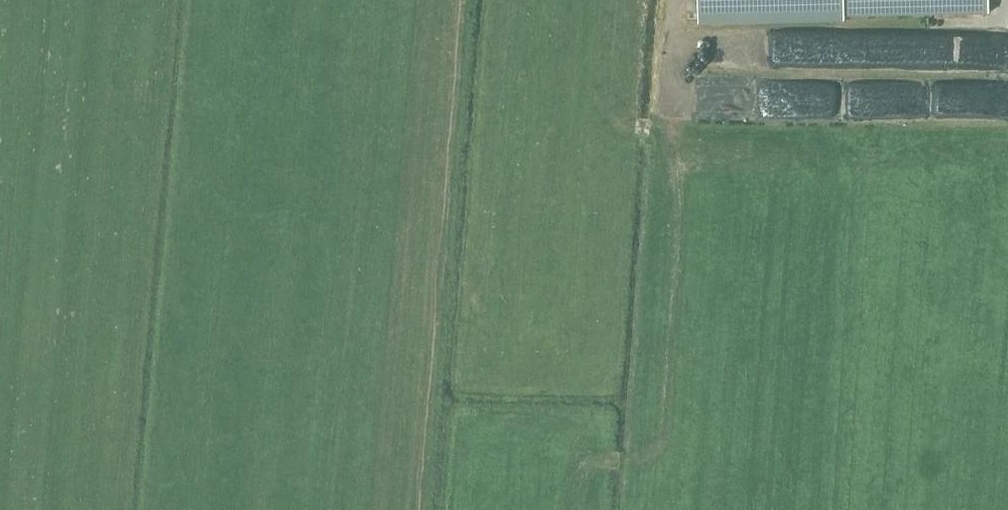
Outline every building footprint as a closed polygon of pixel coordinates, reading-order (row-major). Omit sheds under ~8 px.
[(698,26),(843,23),(843,16),(989,14),(989,0),(698,0),(698,26)]
